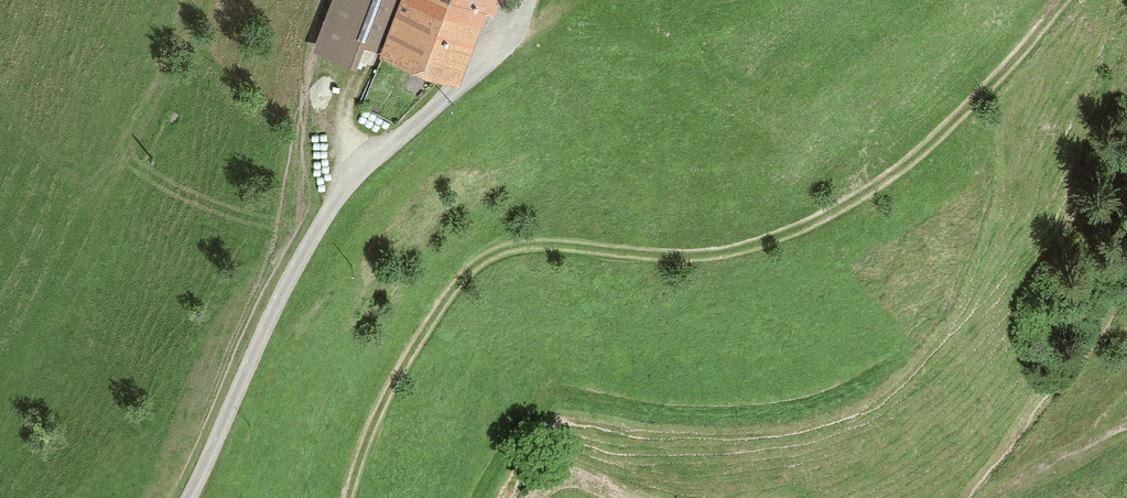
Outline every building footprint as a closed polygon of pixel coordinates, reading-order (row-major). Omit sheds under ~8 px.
[(302,54),(349,73),(360,46),(446,80),(476,4),(488,8),(491,0),(324,0),(302,54)]
